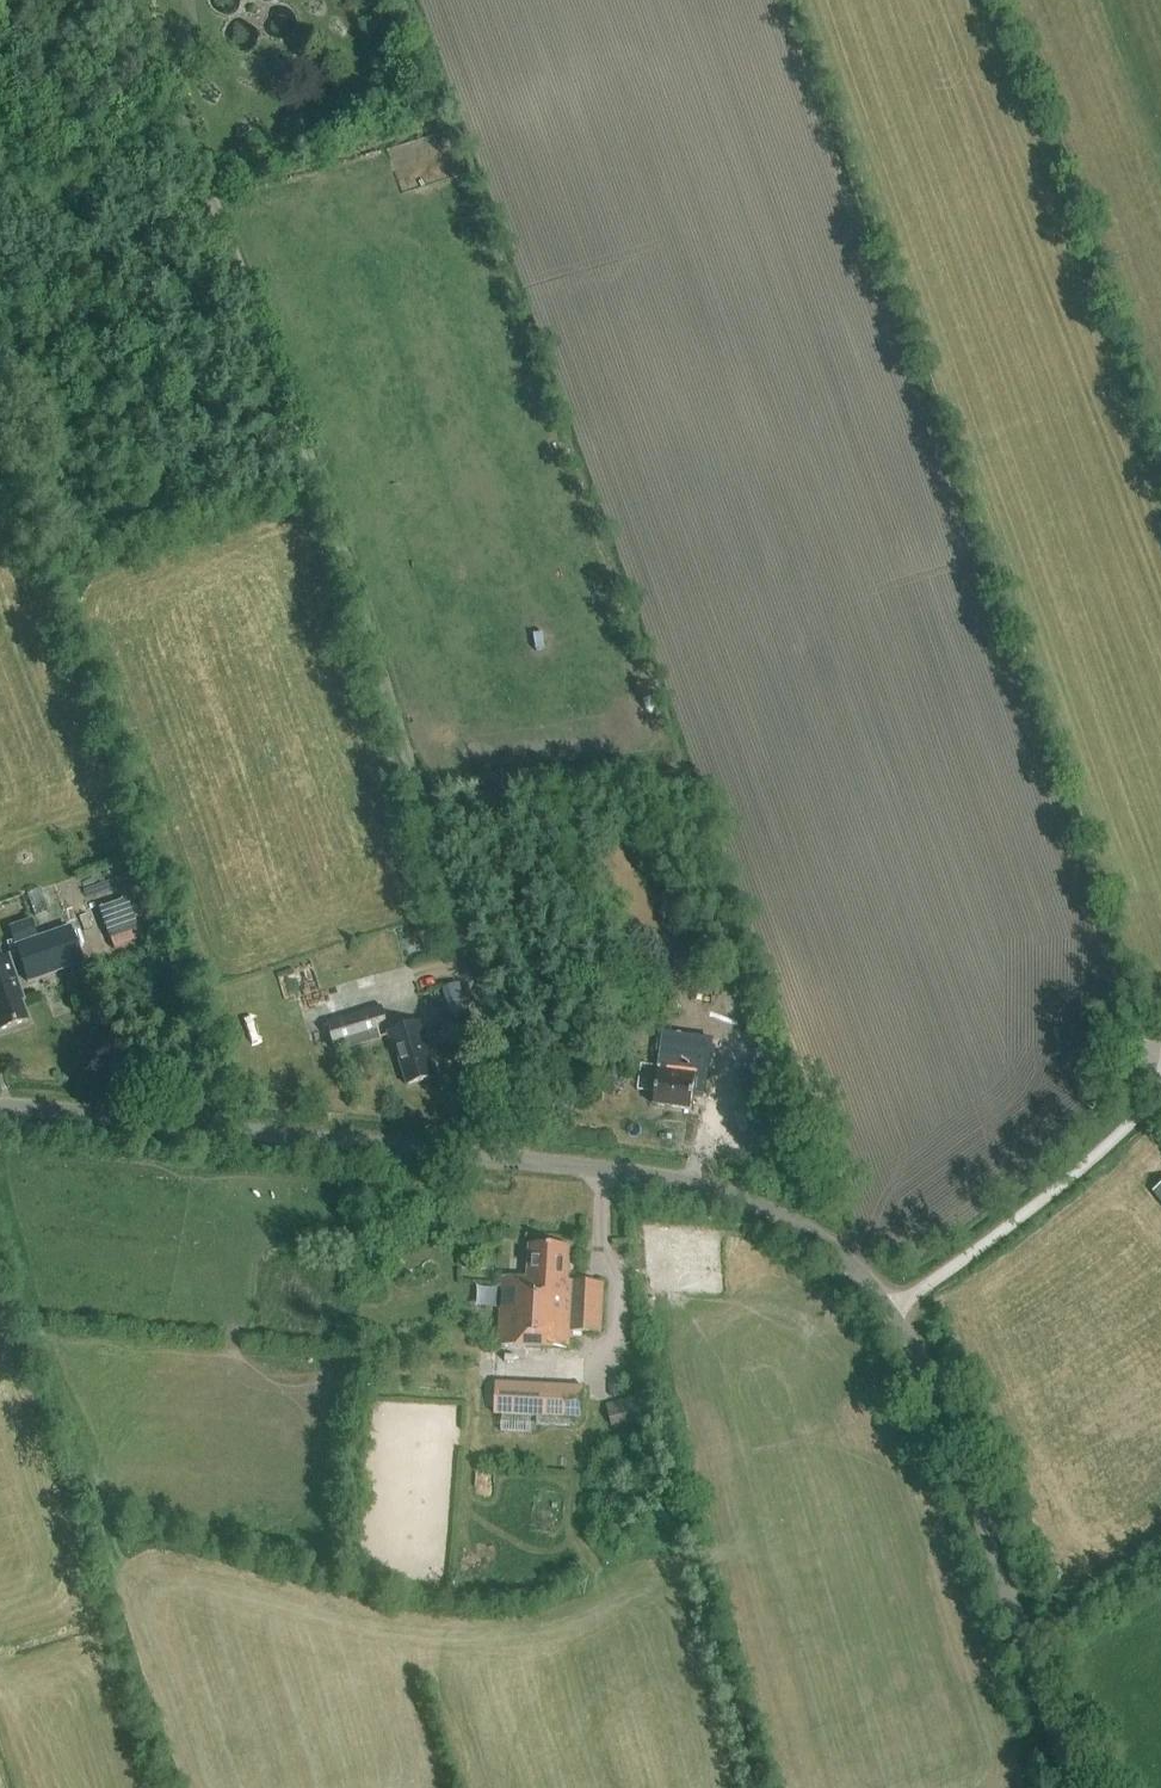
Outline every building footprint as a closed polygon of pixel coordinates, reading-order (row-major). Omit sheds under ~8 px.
[(114,949),(140,939),(137,929),(130,911),(122,913),(124,920),(106,926),(110,938),(114,949)] [(15,946),(27,982),(82,963),(69,927),(15,946)] [(0,960),(0,1030),(24,1021),(18,1004),(21,1003),(5,959),(0,960)] [(458,984),(443,989),(451,1016),(466,1012),(458,984)] [(336,1053),(382,1039),(378,1024),(387,1021),(383,1006),(327,1023),(336,1053)] [(409,1086),(435,1077),(427,1053),(431,1052),(422,1023),(389,1033),(395,1053),(398,1052),(409,1086)] [(691,1110),(694,1092),(705,1094),(709,1066),(693,1064),(694,1057),(677,1056),(675,1068),(659,1065),(653,1105),(691,1110)] [(600,1333),(602,1283),(580,1281),(568,1281),(570,1247),(529,1245),(528,1279),(503,1278),(500,1345),(568,1348),(570,1331),(600,1333)] [(495,1415),(582,1418),(583,1384),(497,1380),(495,1415)] [(612,1426),(649,1417),(644,1395),(607,1405),(612,1426)]
